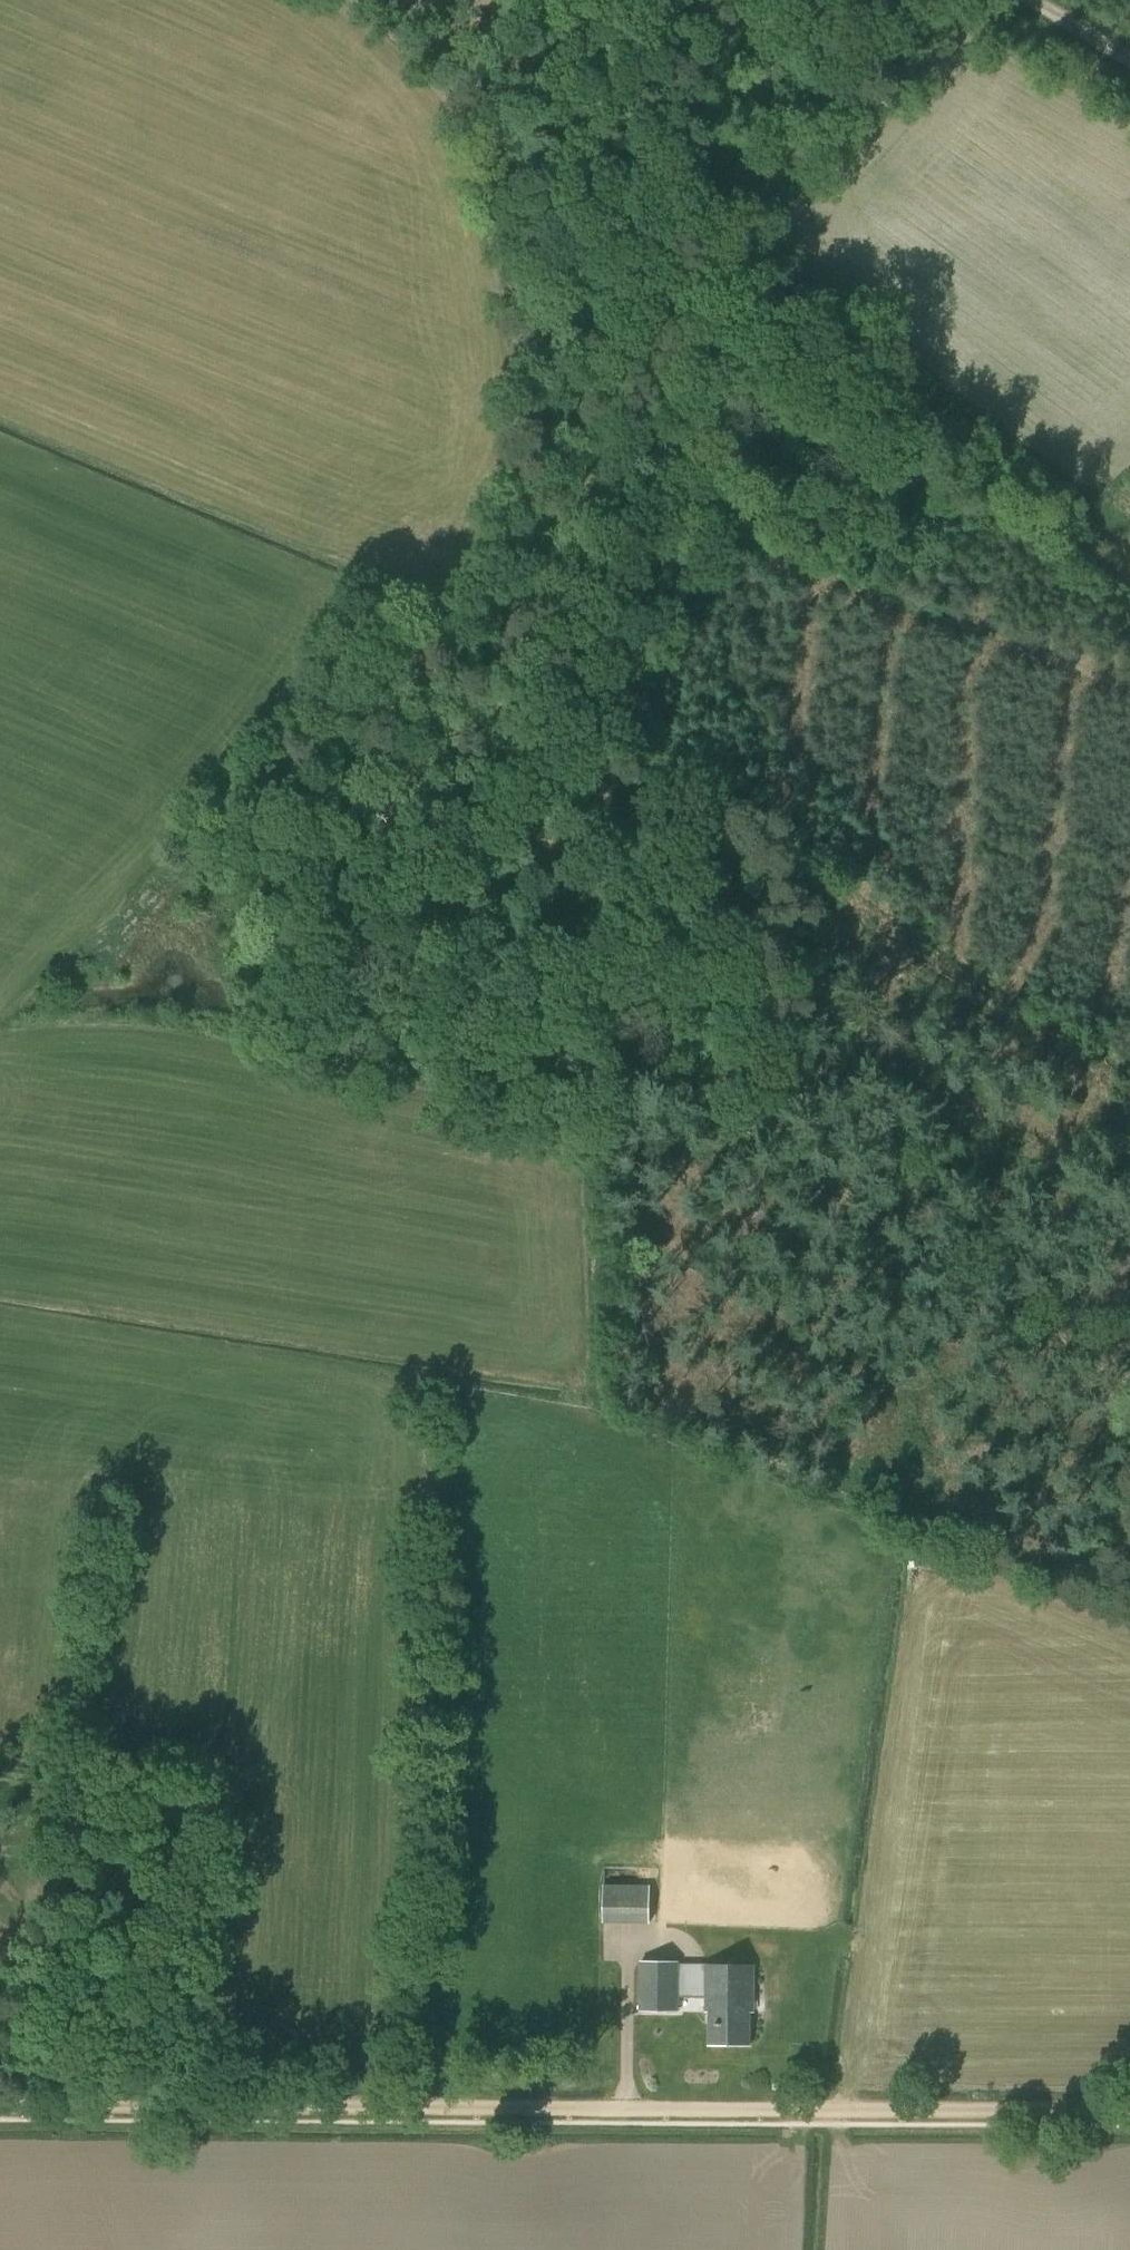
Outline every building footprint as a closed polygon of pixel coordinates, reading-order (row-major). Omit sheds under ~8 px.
[(650,1886),(603,1886),(603,1922),(650,1923),(650,1886)] [(640,1961),(639,2011),(678,2011),(679,1997),(679,1964),(679,1961),(640,1961)] [(705,1997),(705,2012),(710,2012),(709,2046),(749,2046),(749,2013),(753,2013),(754,1964),(705,1964),(705,1997)]
